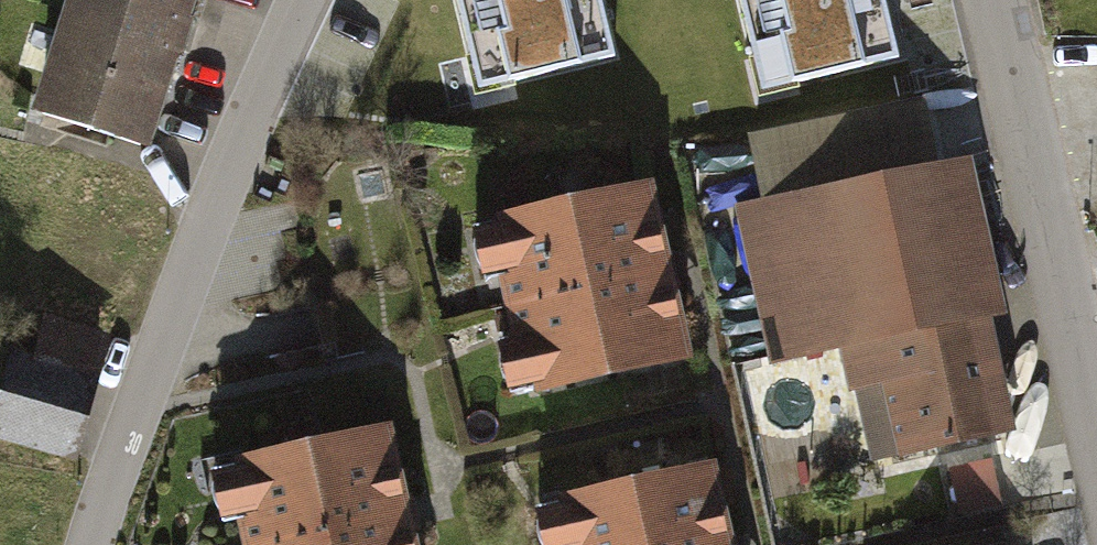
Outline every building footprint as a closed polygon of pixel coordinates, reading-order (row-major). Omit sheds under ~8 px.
[(181,0),(72,0),(40,104),(140,134),(181,0)] [(619,60),(602,0),(464,0),(488,93),(619,60)] [(880,0),(745,0),(767,90),(894,59),(880,0)] [(957,150),(737,203),(774,357),(841,342),(871,467),(1013,433),(982,302),(993,299),(957,150)] [(657,181),(491,218),(493,227),(472,232),(484,281),(497,278),(512,342),(484,349),(494,392),(508,389),(511,402),(697,360),(657,181)] [(10,354),(0,392),(0,442),(74,463),(109,334),(46,317),(34,360),(10,354)] [(229,457),(231,468),(208,473),(219,525),(244,520),(249,544),(418,544),(393,423),(229,457)] [(553,495),(555,506),(532,510),(539,544),(735,544),(717,460),(553,495)] [(989,461),(949,470),(959,515),(999,505),(989,461)]
